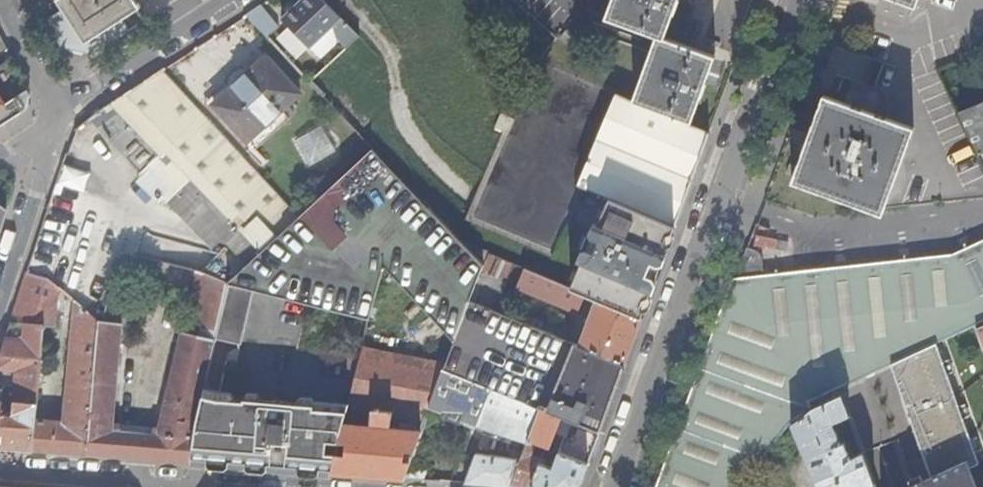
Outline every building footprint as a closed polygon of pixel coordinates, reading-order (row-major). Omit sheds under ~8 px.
[(68,4),(64,6),(48,17),(61,45),(91,52),(128,28),(122,17),(118,12),(137,0),(65,0),(68,4)] [(118,12),(122,17),(140,5),(137,0),(118,12)] [(323,0),(302,0),(282,19),(310,48),(311,48),(335,25),(337,35),(348,47),(359,36),(323,0)] [(679,0),(614,0),(608,18),(659,37),(635,99),(692,121),(716,58),(665,39),(679,0)] [(261,6),(246,16),(267,37),(279,26),(261,6)] [(335,25),(311,48),(321,58),(335,45),(337,35),(335,25)] [(247,142),(282,110),(301,93),(267,56),(250,71),(214,105),(247,142)] [(25,109),(30,94),(11,57),(0,64),(0,125),(25,109)] [(615,94),(538,61),(464,244),(488,254),(513,263),(526,269),(585,293),(598,299),(641,317),(644,308),(643,307),(645,298),(644,292),(646,288),(642,286),(645,277),(653,274),(657,266),(654,259),(658,251),(663,252),(674,225),(580,185),(597,140),(615,94)] [(254,149),(247,142),(214,105),(250,71),(244,65),(239,67),(233,69),(228,73),(225,79),(224,86),(203,105),(248,154),(254,149)] [(165,148),(262,251),(299,217),(211,123),(161,70),(120,97),(165,148)] [(853,80),(845,103),(876,115),(884,92),(853,80)] [(710,133),(615,94),(597,140),(693,179),(710,133)] [(876,115),(845,103),(824,96),(792,181),(882,214),(914,129),(876,115)] [(117,98),(93,114),(144,171),(166,151),(117,98)] [(978,156),(982,154),(982,105),(959,114),(978,156)] [(290,119),(282,110),(247,142),(254,149),(256,151),(290,119)] [(320,126),(293,140),(307,166),(334,152),(320,126)] [(693,179),(597,140),(580,185),(674,225),(679,211),(693,179)] [(246,265),(226,284),(255,291),(370,320),(383,266),(403,288),(453,341),(611,405),(626,363),(580,345),(560,337),(522,322),(495,311),(470,301),(484,265),(464,244),(373,149),(299,217),(262,251),(246,265)] [(144,172),(167,196),(189,175),(166,151),(144,171),(144,172)] [(58,184),(80,191),(85,172),(63,166),(58,184)] [(223,241),(246,265),(262,251),(208,195),(189,175),(167,196),(213,248),(223,241)] [(52,197),(48,208),(63,212),(67,202),(52,197)] [(747,250),(735,283),(661,486),(744,486),(746,484),(785,430),(791,422),(806,413),(813,406),(811,402),(839,389),(891,365),(891,364),(936,343),(982,322),(982,243),(952,259),(888,267),(887,263),(856,266),(857,270),(763,281),(760,259),(756,253),(747,250)] [(488,254),(484,265),(470,301),(495,311),(501,295),(492,292),(498,277),(506,281),(513,263),(488,254)] [(135,256),(129,269),(134,271),(140,257),(135,256)] [(93,374),(86,454),(189,462),(203,396),(215,340),(226,284),(194,270),(140,257),(134,271),(129,269),(124,282),(189,297),(160,427),(155,427),(154,434),(118,430),(113,430),(113,425),(120,324),(128,325),(130,300),(109,291),(105,322),(98,321),(93,374)] [(585,293),(526,269),(520,288),(578,312),(585,293)] [(0,356),(40,360),(44,326),(54,327),(59,286),(48,277),(27,272),(0,356)] [(255,291),(226,284),(215,340),(244,345),(255,291)] [(35,418),(33,449),(86,454),(93,374),(98,321),(98,320),(73,299),(63,421),(35,418)] [(580,345),(626,363),(643,318),(641,317),(598,299),(580,345)] [(525,315),(522,322),(560,337),(562,330),(525,315)] [(611,405),(453,341),(445,363),(444,368),(541,408),(560,416),(574,421),(601,432),(611,405)] [(952,388),(936,343),(891,364),(891,365),(907,409),(952,388)] [(363,347),(348,408),(368,411),(372,412),(373,409),(392,411),(392,416),(426,422),(430,407),(444,368),(445,363),(363,347)] [(15,369),(12,413),(6,413),(6,408),(2,407),(3,400),(1,400),(2,392),(0,392),(0,446),(33,449),(35,418),(38,389),(39,380),(40,360),(0,356),(0,368),(15,369)] [(907,409),(891,365),(839,389),(841,394),(849,415),(862,452),(916,434),(907,409)] [(465,483),(511,486),(512,486),(529,439),(541,408),(444,368),(430,407),(486,430),(465,483)] [(958,395),(970,424),(978,443),(982,442),(982,445),(982,384),(958,395)] [(955,396),(952,388),(907,409),(916,434),(921,447),(966,426),(955,396)] [(813,406),(806,413),(791,422),(785,430),(787,431),(792,426),(818,486),(868,486),(874,484),(862,452),(852,456),(845,441),(842,442),(834,422),(849,415),(841,394),(813,406)] [(958,395),(955,396),(966,426),(970,424),(958,395)] [(251,467),(331,474),(344,424),(348,409),(203,396),(189,462),(251,467)] [(560,416),(541,408),(529,439),(538,443),(549,447),(560,416)] [(344,424),(331,474),(405,480),(405,479),(409,469),(424,426),(401,423),(400,429),(391,429),(392,416),(392,411),(373,409),(372,412),(368,411),(367,426),(344,424)] [(560,451),(589,462),(601,432),(574,421),(568,435),(566,434),(560,451)] [(966,426),(980,462),(982,461),(982,445),(982,442),(978,443),(970,424),(966,426)] [(966,426),(921,447),(931,475),(935,486),(970,467),(980,462),(966,426)] [(512,486),(576,486),(582,482),(589,462),(560,451),(553,467),(546,465),(548,460),(533,455),(538,443),(529,439),(512,486)] [(896,442),(865,452),(873,474),(904,464),(896,442)] [(935,486),(936,486),(978,486),(970,467),(935,486)] [(409,469),(405,479),(426,480),(426,470),(409,469)] [(931,475),(906,486),(936,486),(935,486),(931,475)]
